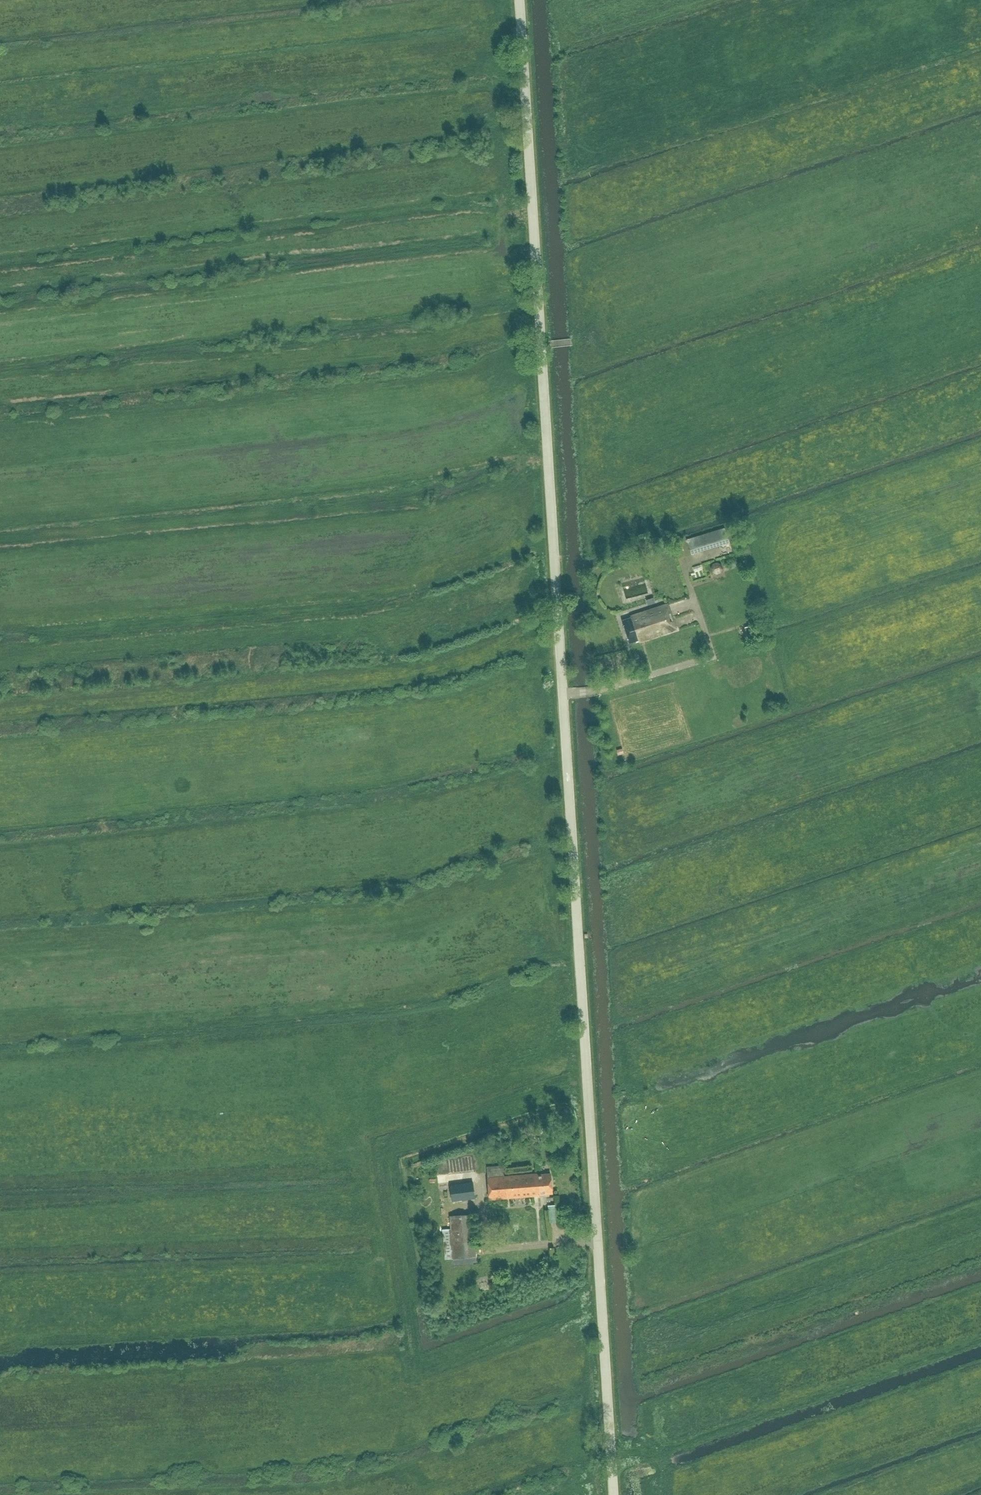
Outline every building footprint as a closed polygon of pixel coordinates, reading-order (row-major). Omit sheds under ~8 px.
[(691,554),(729,542),(725,528),(686,539),(691,554)] [(716,574),(721,573),(723,569),(721,564),(717,562),(713,563),(710,567),(712,572),(716,574)] [(718,583),(725,580),(722,574),(715,577),(718,583)] [(639,642),(676,630),(668,605),(631,617),(631,618),(622,621),(630,644),(639,641),(639,642)] [(753,624),(745,626),(748,638),(757,636),(753,624)] [(730,656),(736,654),(734,648),(728,650),(730,656)] [(503,1174),(503,1167),(487,1169),(488,1176),(490,1199),(539,1195),(539,1194),(552,1193),(550,1172),(537,1173),(537,1172),(503,1174)] [(450,1184),(452,1201),(475,1198),(472,1181),(450,1184)] [(453,1258),(476,1256),(476,1254),(472,1213),(457,1214),(449,1216),(453,1258)] [(572,1264),(557,1267),(560,1280),(575,1277),(572,1264)] [(475,1291),(488,1290),(487,1278),(474,1279),(475,1291)]
